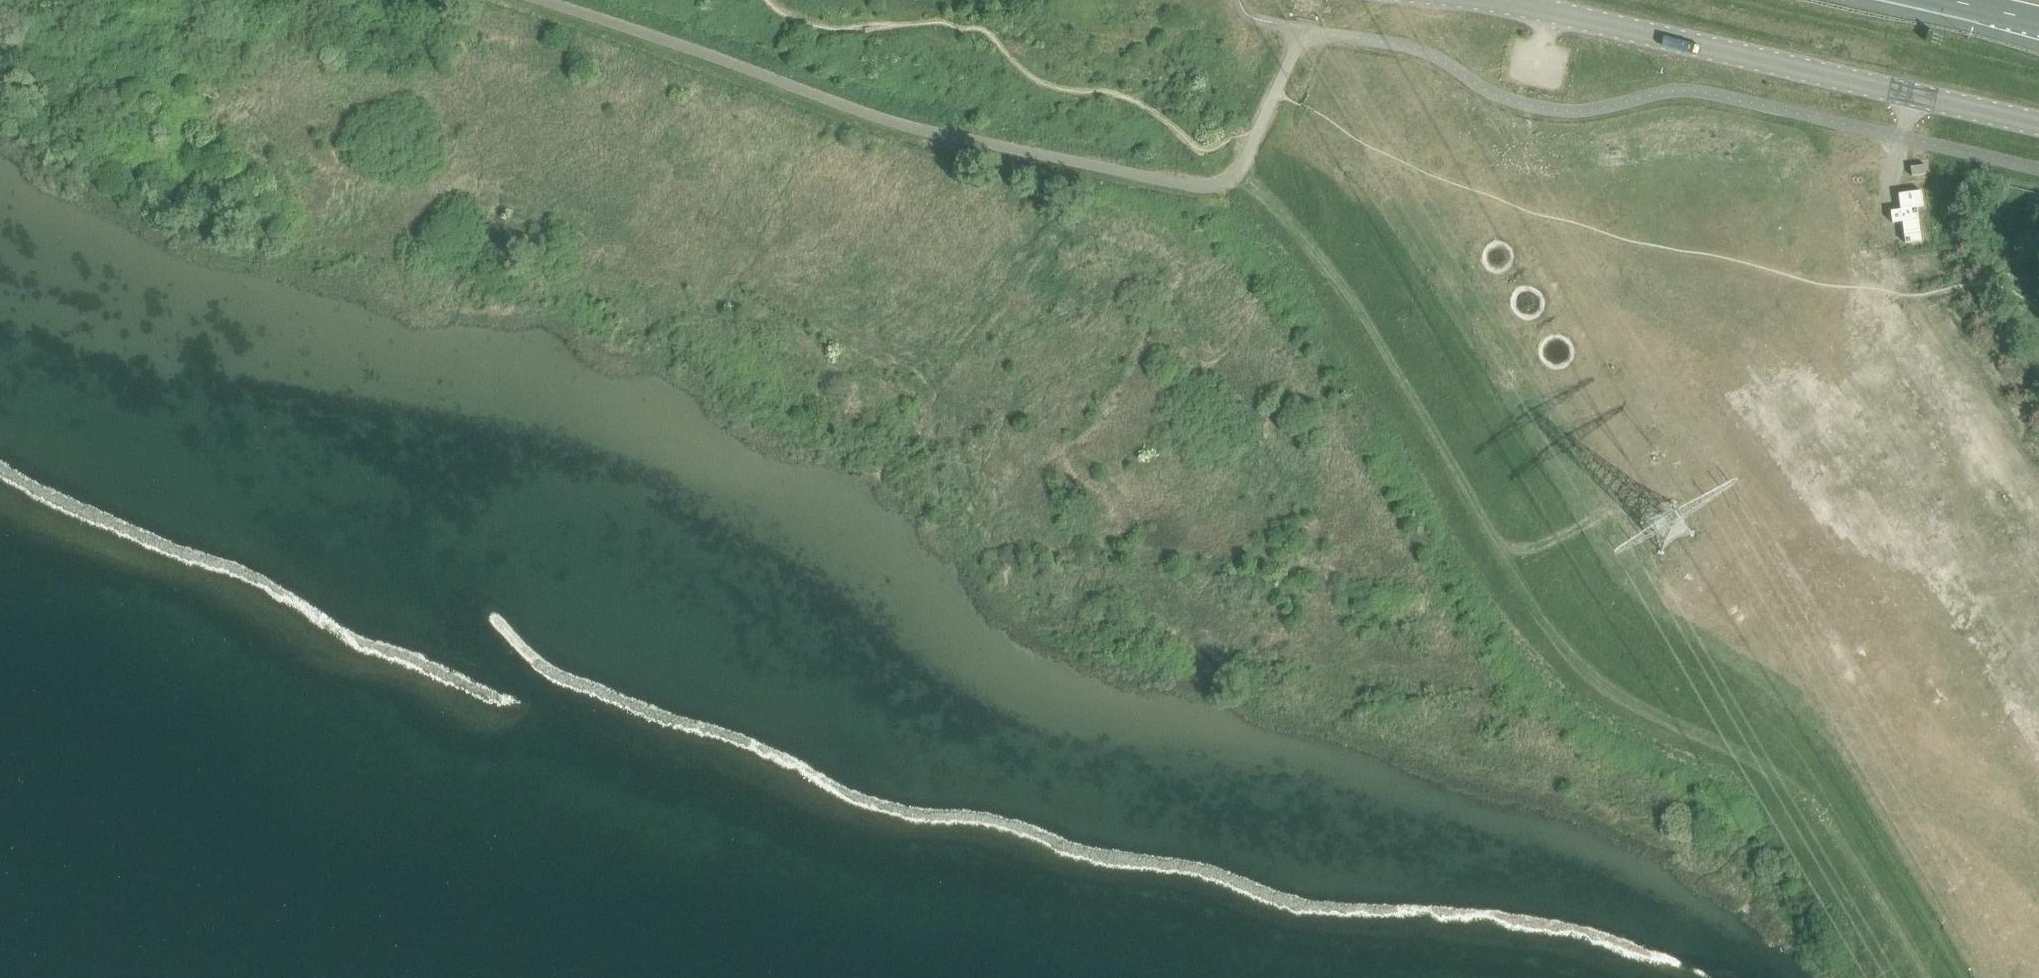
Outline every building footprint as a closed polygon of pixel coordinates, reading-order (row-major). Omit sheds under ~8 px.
[(1926,174),(1924,164),(1910,167),(1911,176),(1926,174)] [(1921,241),(1916,208),(1923,206),(1920,190),(1898,193),(1900,210),(1890,211),(1892,223),(1901,222),(1904,243),(1921,241)]
